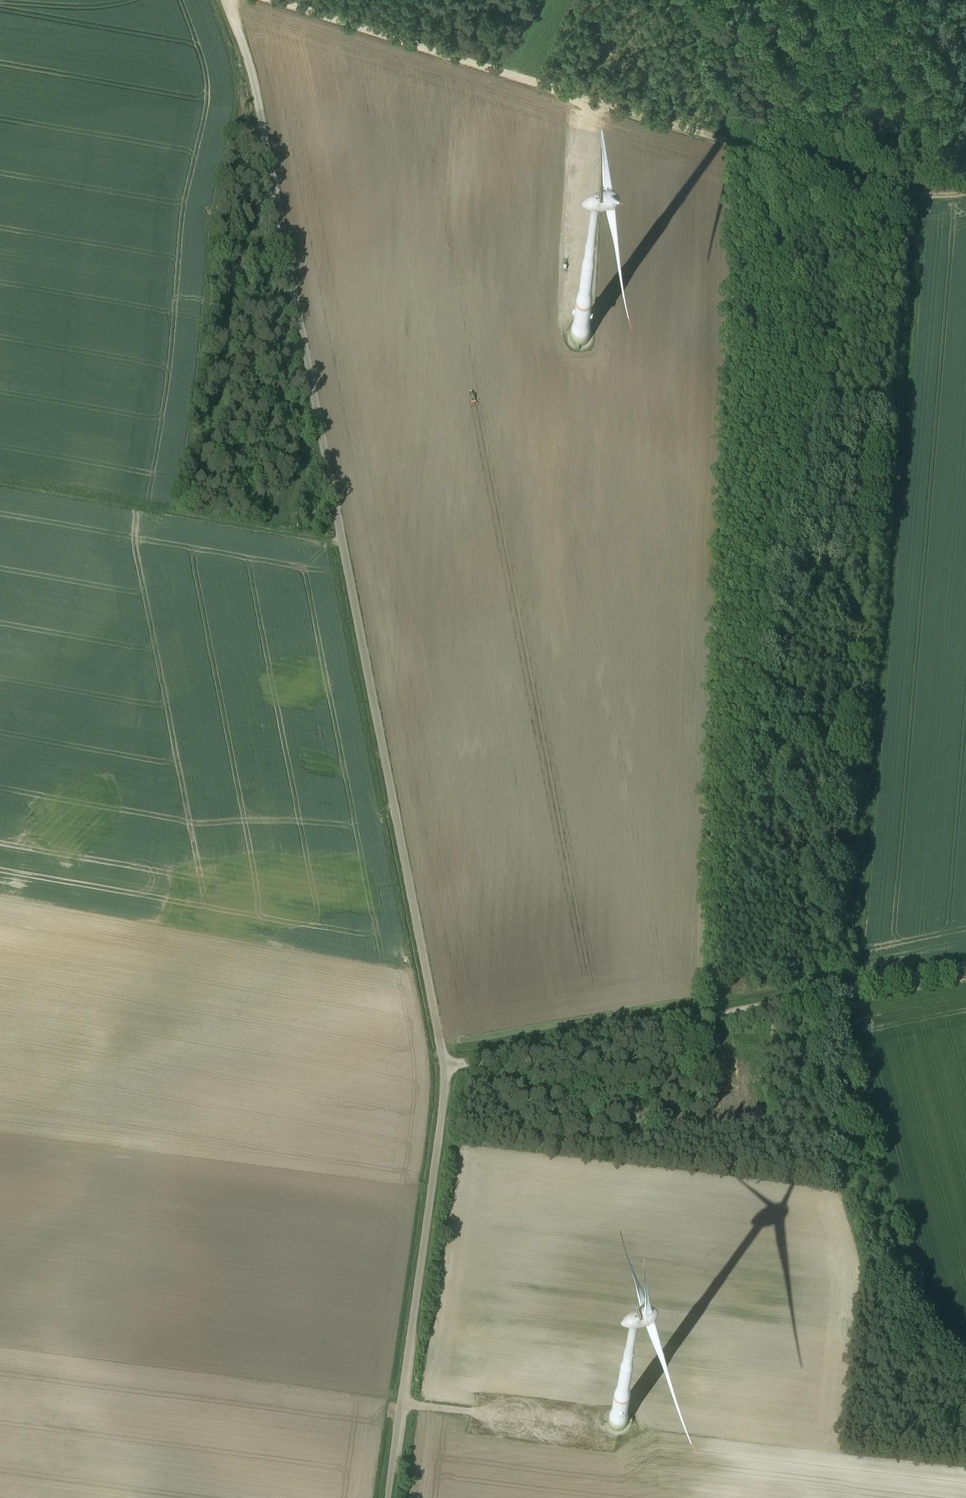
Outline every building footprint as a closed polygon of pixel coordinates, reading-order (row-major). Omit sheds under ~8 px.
[(723,1049),(716,1051),(719,1059),(726,1057),(723,1049)]
